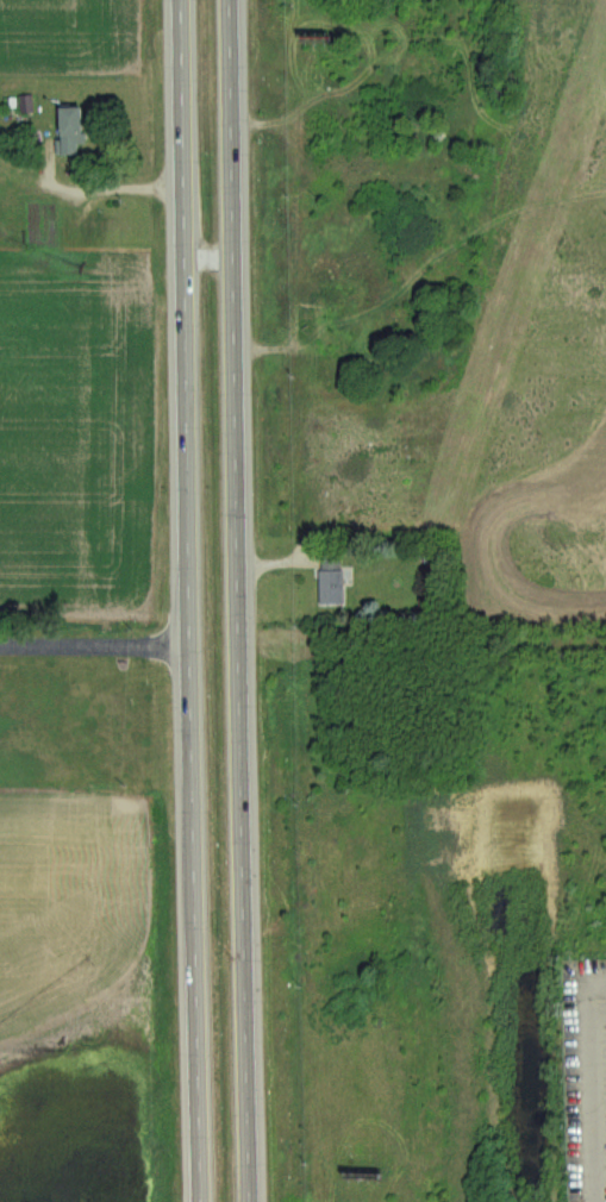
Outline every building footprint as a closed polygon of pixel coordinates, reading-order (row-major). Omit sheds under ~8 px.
[(55,108),(76,108),(77,136),(85,136),(85,144),(75,144),(74,155),(56,151),(56,139),(60,139),(60,129),(56,129),(55,108)] [(319,556),(339,555),(339,571),(348,571),(349,590),(342,590),(342,605),(318,605),(317,572),(320,571),(319,556)]
